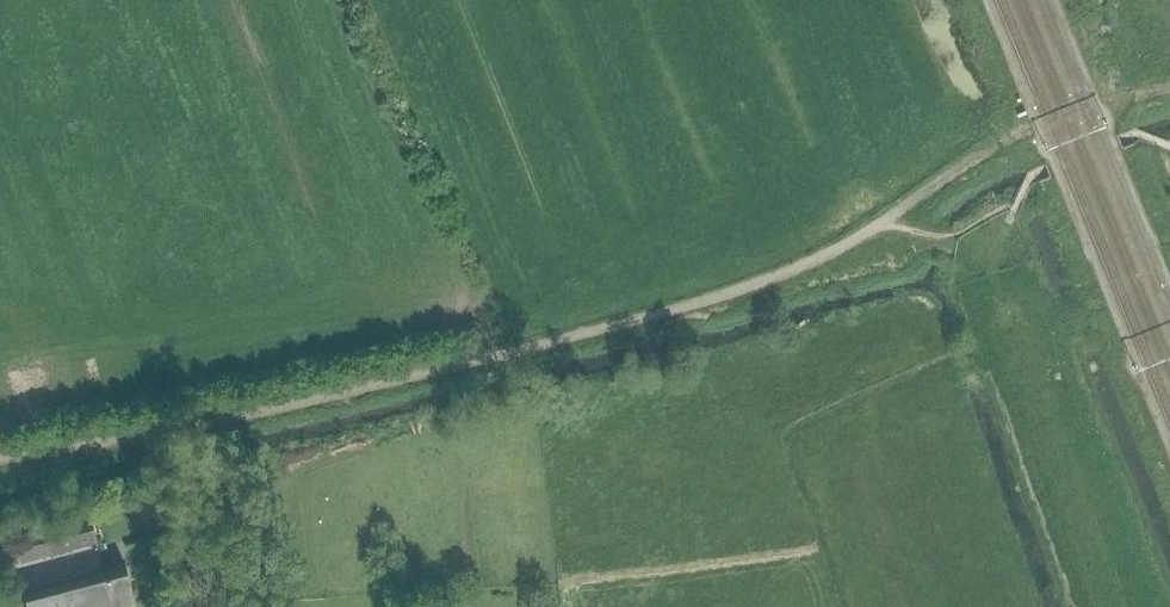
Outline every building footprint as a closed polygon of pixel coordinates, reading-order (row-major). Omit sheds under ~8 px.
[(89,515),(15,533),(22,564),(97,545),(89,515)] [(28,604),(29,606),(123,606),(143,601),(133,566),(79,581),(79,578),(55,585),(58,595),(28,604)]
